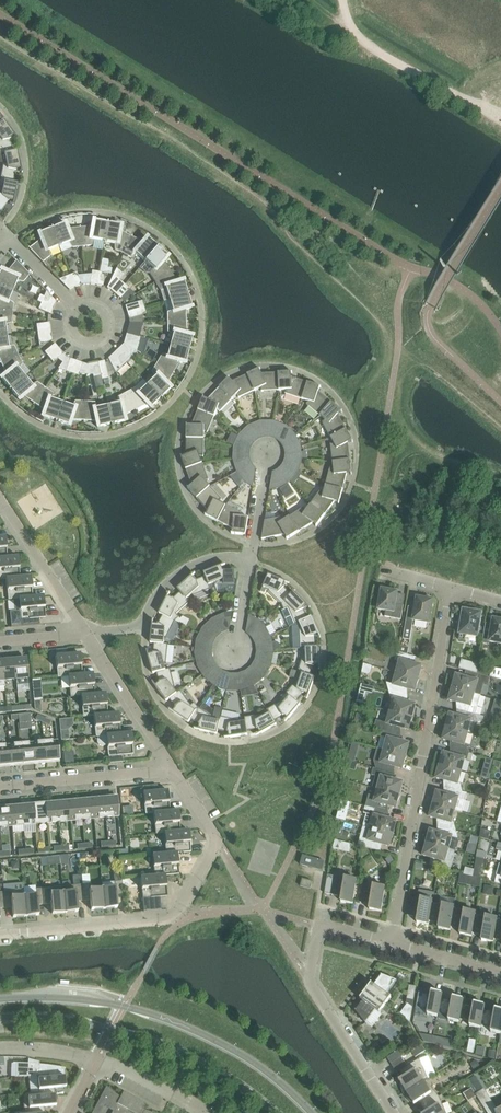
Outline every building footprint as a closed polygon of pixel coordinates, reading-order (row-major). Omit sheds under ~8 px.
[(3,120),(0,123),(0,154),(17,151),(17,150),(13,151),(10,138),(14,136),(16,139),(17,139),(14,135),(3,120)] [(17,151),(0,154),(0,162),(3,163),(0,179),(0,180),(17,184),(13,183),(16,170),(20,169),(21,173),(22,173),(21,169),(17,151)] [(0,189),(0,212),(1,212),(9,201),(13,202),(12,206),(13,206),(14,202),(17,184),(0,180),(0,188),(1,188),(0,189)] [(80,226),(82,246),(92,245),(94,240),(104,242),(108,221),(107,221),(107,222),(93,220),(92,226),(80,228),(80,226)] [(108,222),(108,221),(104,242),(114,244),(115,250),(123,254),(132,235),(131,237),(121,231),(122,225),(108,223),(108,222)] [(52,227),(59,246),(69,242),(72,247),(82,246),(80,226),(79,226),(79,228),(68,229),(65,223),(52,228),(52,227)] [(28,247),(42,262),(50,256),(49,250),(59,246),(52,227),(51,227),(52,228),(38,233),(41,239),(30,248),(29,247),(28,247)] [(133,236),(132,235),(123,254),(128,256),(132,258),(135,256),(137,255),(139,256),(145,262),(158,246),(157,247),(147,237),(143,242),(132,237),(133,236)] [(158,246),(145,262),(153,268),(150,274),(155,282),(172,271),(172,270),(171,271),(164,261),(169,257),(168,256),(158,247),(159,246),(158,246)] [(13,291),(17,281),(23,282),(30,274),(15,260),(16,261),(7,272),(1,269),(0,272),(0,285),(13,291)] [(90,284),(96,285),(99,272),(92,271),(90,281),(90,284)] [(169,300),(189,294),(189,293),(188,294),(184,280),(178,282),(171,272),(172,271),(155,282),(160,290),(166,289),(169,300)] [(81,285),(80,282),(77,272),(70,275),(75,287),(81,285)] [(103,286),(103,284),(105,273),(99,272),(96,285),(103,286)] [(75,287),(70,275),(59,279),(69,290),(75,287)] [(108,287),(107,288),(111,290),(116,294),(124,285),(119,280),(113,275),(108,287)] [(13,313),(14,303),(9,300),(13,291),(0,285),(0,312),(13,313)] [(116,294),(121,299),(129,289),(124,285),(116,294)] [(56,302),(46,292),(44,297),(40,295),(37,301),(53,308),(56,302)] [(167,322),(188,322),(188,321),(186,321),(186,310),(192,308),(188,294),(189,294),(169,300),(172,310),(167,312),(167,322)] [(51,314),(53,308),(37,301),(41,303),(39,309),(51,314)] [(125,306),(127,312),(144,307),(142,301),(125,306)] [(144,307),(127,312),(129,319),(130,323),(143,323),(143,315),(146,314),(144,307)] [(7,335),(5,325),(11,323),(13,313),(0,312),(0,336),(7,335)] [(170,345),(190,350),(189,349),(193,336),(186,334),(186,322),(188,322),(167,322),(167,332),(173,335),(170,345)] [(50,323),(47,323),(36,324),(37,331),(51,329),(50,323)] [(140,337),(143,323),(130,323),(127,333),(140,337)] [(52,340),(51,329),(37,331),(39,346),(51,341),(52,340)] [(127,333),(124,344),(137,352),(142,337),(140,337),(127,333)] [(18,355),(14,346),(8,346),(7,335),(0,336),(0,361),(1,362),(0,363),(18,355)] [(49,357),(59,349),(55,344),(53,345),(45,352),(49,357)] [(124,344),(116,351),(126,362),(137,352),(124,344)] [(190,351),(190,350),(170,345),(168,355),(162,355),(157,363),(174,373),(173,372),(179,362),(185,364),(189,350),(190,351)] [(66,357),(63,354),(59,349),(49,357),(53,362),(58,359),(62,363),(66,357)] [(109,361),(116,373),(126,362),(116,351),(108,359),(109,361)] [(9,390),(25,377),(18,369),(22,364),(18,355),(0,363),(0,364),(1,363),(6,374),(1,378),(10,389),(9,390)] [(66,357),(62,363),(58,369),(72,374),(77,361),(66,357)] [(83,363),(77,361),(72,374),(79,376),(79,374),(87,374),(87,365),(83,363)] [(105,361),(98,362),(101,376),(102,380),(108,378),(105,363),(105,361)] [(93,377),(101,376),(98,362),(87,365),(87,374),(93,375),(93,377)] [(174,374),(174,373),(157,363),(152,372),(155,377),(147,384),(162,399),(162,398),(161,398),(171,388),(167,383),(173,373),(174,374)] [(260,369),(248,374),(255,390),(261,387),(261,391),(279,390),(278,373),(262,373),(260,369),(261,369),(260,369)] [(292,372),(278,373),(279,390),(286,390),(285,393),(302,399),(308,382),(292,377),(291,373),(292,372)] [(229,377),(219,387),(232,400),(237,394),(239,398),(255,390),(248,374),(232,381),(229,378),(230,378),(229,377)] [(32,385),(25,377),(9,390),(10,390),(19,400),(24,396),(34,403),(33,404),(45,388),(37,382),(32,385)] [(321,387),(308,382),(302,399),(309,401),(306,404),(320,416),(332,402),(319,391),(320,387),(321,387)] [(161,399),(162,399),(147,384),(140,391),(135,388),(126,392),(136,410),(136,409),(146,403),(150,408),(161,398),(161,399)] [(203,397),(198,410),(214,416),(217,410),(220,412),(232,400),(219,387),(208,399),(204,398),(204,397),(203,397)] [(55,422),(56,422),(62,403),(52,399),(53,393),(45,388),(33,404),(34,405),(35,404),(44,410),(42,416),(55,421),(55,422)] [(135,411),(136,410),(126,392),(118,397),(118,403),(107,405),(112,425),(112,424),(126,421),(124,415),(135,409),(135,411)] [(83,422),(84,422),(85,401),(75,401),(72,406),(62,403),(56,422),(56,421),(70,426),(72,420),(83,420),(83,422)] [(95,402),(85,401),(84,422),(84,420),(96,421),(97,427),(111,424),(111,426),(112,425),(107,405),(97,408),(95,402)] [(322,422),(331,437),(346,429),(338,414),(341,411),(342,412),(342,411),(332,402),(320,416),(326,420),(322,422)] [(208,433),(214,416),(198,410),(192,425),(187,425),(187,424),(186,438),(204,439),(204,431),(208,433)] [(273,425),(282,428),(284,424),(274,420),(273,425)] [(245,434),(253,428),(252,424),(248,425),(242,431),(245,434)] [(290,435),(293,431),(286,425),(284,424),(282,428),(290,435)] [(353,442),(346,429),(331,437),(334,444),(331,444),(333,462),(350,460),(348,443),(352,441),(353,442)] [(245,434),(242,431),(239,434),(236,441),(240,443),(245,434)] [(290,435),(296,443),(299,441),(296,434),(293,431),(290,435)] [(181,456),(186,469),(203,463),(200,456),(204,456),(204,439),(186,438),(186,455),(182,457),(182,456),(181,456)] [(352,474),(350,460),(333,462),(334,469),(330,468),(326,485),(343,490),(347,473),(351,473),(351,474),(352,474)] [(242,472),(238,462),(234,464),(237,472),(239,474),(242,472)] [(188,488),(197,498),(210,486),(205,481),(209,480),(203,463),(186,469),(192,485),(189,488),(188,487),(188,488)] [(292,472),(296,475),(299,471),(301,464),(297,463),(292,472)] [(242,472),(239,474),(245,482),(253,487),(254,482),(242,472)] [(292,472),(285,479),(287,483),(290,481),(296,475),(292,472)] [(270,485),(269,490),(279,488),(287,483),(285,479),(270,485)] [(288,483),(280,489),(282,493),(290,487),(288,483)] [(339,503),(343,490),(326,485),(324,492),(321,490),(310,504),(325,515),(335,501),(339,502),(339,503)] [(205,515),(218,521),(226,505),(219,502),(222,500),(210,486),(197,498),(208,511),(206,515),(205,514),(205,515)] [(304,507),(289,517),(299,532),(313,522),(316,525),(316,526),(325,515),(310,504),(306,510),(304,507)] [(245,535),(246,535),(248,517),(240,516),(242,513),(226,505),(218,521),(233,528),(232,533),(231,533),(245,535)] [(282,517),(265,520),(262,539),(285,534),(287,538),(286,539),(287,539),(299,532),(289,517),(283,520),(282,517)] [(18,557),(18,556),(7,557),(5,537),(0,537),(0,558),(18,557)] [(31,577),(31,576),(20,577),(18,557),(0,558),(0,579),(31,577)] [(222,566),(204,572),(211,589),(209,585),(215,583),(216,585),(235,584),(235,579),(235,571),(223,571),(222,566),(226,565),(225,564),(222,566)] [(192,576),(178,588),(187,598),(192,594),(193,596),(211,589),(204,572),(205,576),(195,580),(192,577),(195,574),(195,573),(192,576)] [(290,583),(286,582),(269,574),(265,583),(261,591),(265,593),(266,590),(268,591),(281,604),(291,594),(284,586),(285,582),(289,584),(290,583)] [(8,600),(14,599),(33,597),(31,577),(0,579),(0,580),(6,579),(8,600)] [(382,589),(378,609),(377,615),(378,615),(379,609),(386,611),(385,616),(401,619),(404,605),(396,603),(398,590),(387,589),(387,590),(382,589)] [(168,596),(159,613),(163,615),(175,621),(187,627),(191,619),(183,615),(180,618),(176,614),(190,601),(187,598),(187,599),(180,591),(172,599),(168,597),(170,593),(170,592),(168,596)] [(289,627),(299,623),(308,618),(303,608),(307,605),(310,608),(307,605),(294,591),(291,594),(281,604),(284,610),(282,610),(289,627)] [(11,627),(40,625),(39,618),(46,617),(44,596),(33,597),(14,599),(14,600),(15,611),(10,611),(11,627)] [(410,640),(413,620),(430,623),(430,622),(429,622),(433,600),(417,597),(418,597),(417,597),(414,613),(408,612),(403,638),(410,640)] [(465,640),(466,634),(477,636),(478,632),(480,631),(481,626),(479,624),(481,613),(477,612),(475,610),(470,609),(468,611),(464,610),(460,633),(459,639),(465,640)] [(215,622),(226,617),(225,613),(213,618),(215,622)] [(167,638),(175,621),(163,615),(158,624),(153,624),(154,620),(153,620),(152,624),(150,642),(168,644),(164,643),(165,637),(167,638)] [(319,634),(312,617),(308,618),(299,623),(302,628),(300,629),(301,648),(319,647),(315,647),(314,636),(318,634),(320,638),(321,638),(319,634)] [(215,622),(213,618),(203,627),(206,630),(215,622)] [(262,630),(266,627),(261,623),(256,618),(253,622),(262,630)] [(492,618),(492,619),(493,619),(492,624),(486,623),(482,643),(489,644),(490,641),(500,643),(500,620),(492,618)] [(206,630),(203,627),(197,639),(201,641),(206,630)] [(268,641),(272,639),(266,627),(262,630),(268,641)] [(148,655),(153,673),(170,668),(166,669),(164,663),(166,663),(168,644),(150,642),(150,643),(154,643),(153,654),(149,655),(148,651),(147,651),(148,655)] [(398,652),(408,654),(409,647),(399,645),(398,652)] [(304,654),(298,672),(311,676),(314,666),(319,665),(319,670),(320,670),(320,665),(319,647),(301,648),(305,648),(306,654),(304,654)] [(398,652),(397,652),(395,659),(400,661),(397,672),(396,672),(420,679),(420,678),(419,678),(421,665),(421,666),(413,664),(413,663),(411,662),(413,656),(408,654),(398,652)] [(56,656),(58,677),(93,674),(93,673),(82,674),(80,654),(68,655),(56,656)] [(17,685),(29,684),(26,659),(14,660),(16,679),(17,685)] [(459,668),(469,671),(477,673),(478,667),(479,664),(462,659),(459,668)] [(14,660),(2,661),(4,680),(16,679),(14,660)] [(202,664),(198,666),(205,677),(208,674),(202,664)] [(261,674),(264,677),(271,666),(267,664),(261,674)] [(478,667),(477,673),(488,675),(489,669),(478,667)] [(155,686),(166,701),(181,690),(180,690),(177,693),(173,688),(175,687),(170,668),(153,673),(157,672),(159,683),(156,685),(153,682),(155,686)] [(307,699),(308,699),(309,695),(315,677),(311,676),(298,672),(293,670),(291,676),(298,679),(286,693),(300,704),(297,702),(304,693),(308,695),(307,699)] [(477,673),(469,671),(467,677),(465,676),(465,677),(457,675),(456,675),(452,687),(451,687),(481,695),(484,684),(488,685),(490,677),(477,673)] [(420,679),(396,672),(396,673),(397,673),(394,684),(387,682),(389,691),(406,695),(402,694),(404,689),(406,689),(406,688),(414,690),(414,691),(419,679),(420,679)] [(68,677),(70,697),(106,694),(106,693),(95,694),(93,674),(58,677),(58,678),(68,677)] [(208,674),(205,677),(215,686),(217,682),(208,674)] [(252,682),(254,686),(264,677),(261,674),(252,682)] [(217,682),(215,686),(228,690),(228,686),(217,682)] [(240,686),(241,690),(254,686),(252,682),(240,686)] [(357,700),(357,702),(363,703),(366,691),(372,693),(374,687),(361,684),(358,697),(357,700)] [(451,688),(449,700),(450,701),(450,700),(457,702),(458,702),(457,703),(460,704),(458,709),(462,711),(476,714),(481,695),(451,687),(451,688)] [(191,705),(181,690),(166,701),(169,699),(176,708),(173,711),(170,709),(169,710),(173,712),(189,722),(198,707),(195,702),(191,705)] [(406,695),(389,691),(391,699),(394,700),(391,711),(390,711),(414,718),(414,717),(413,717),(415,705),(415,704),(414,704),(407,702),(407,701),(405,701),(406,695)] [(283,700),(268,709),(275,721),(284,715),(288,718),(285,722),(286,722),(288,719),(300,704),(286,693),(281,696),(283,700)] [(81,696),(83,717),(118,713),(108,714),(106,694),(70,697),(71,697),(81,696)] [(199,730),(217,734),(221,716),(220,716),(219,721),(213,719),(214,717),(198,707),(189,722),(191,719),(200,725),(199,729),(195,728),(195,729),(199,730)] [(263,714),(245,717),(248,735),(247,731),(258,729),(260,733),(256,735),(257,736),(260,734),(277,724),(275,721),(268,709),(267,709),(263,709),(263,714)] [(376,720),(374,727),(383,730),(396,733),(398,728),(400,728),(400,727),(401,727),(408,729),(408,730),(408,729),(413,718),(414,718),(390,711),(391,712),(388,723),(376,720)] [(444,726),(467,732),(471,720),(478,722),(483,720),(484,716),(475,714),(462,711),(461,716),(458,715),(458,716),(451,714),(450,714),(450,715),(445,726),(444,726)] [(492,711),(490,718),(500,720),(500,713),(492,711)] [(26,714),(18,714),(19,719),(19,723),(31,722),(30,713),(26,714)] [(94,716),(96,737),(131,733),(120,734),(118,713),(83,717),(94,716)] [(229,737),(248,735),(245,717),(244,717),(245,721),(239,722),(239,720),(221,716),(217,734),(218,730),(229,732),(229,737),(225,737),(225,738),(229,737)] [(464,744),(467,732),(444,726),(445,726),(443,738),(443,739),(444,740),(444,739),(451,741),(451,742),(453,743),(452,748),(456,749),(469,753),(468,747),(467,745),(464,744)] [(400,734),(383,730),(384,736),(381,736),(378,748),(377,748),(407,756),(409,743),(408,743),(401,741),(401,740),(398,740),(400,734)] [(124,762),(124,755),(133,754),(131,733),(96,737),(99,737),(99,738),(98,740),(98,743),(99,745),(102,746),(104,745),(106,744),(107,744),(109,763),(124,762)] [(46,762),(59,761),(57,741),(45,742),(46,762)] [(35,764),(46,762),(45,742),(33,743),(35,764)] [(35,764),(33,743),(21,744),(23,765),(35,764)] [(11,766),(23,765),(21,744),(9,745),(11,766)] [(9,745),(0,746),(0,767),(11,766),(9,745)] [(407,757),(407,756),(377,748),(374,760),(376,768),(390,772),(391,766),(394,767),(394,766),(401,768),(401,769),(402,769),(402,768),(406,757),(407,757)] [(438,764),(438,765),(461,771),(464,759),(471,761),(473,754),(469,753),(456,749),(454,755),(452,754),(452,755),(451,755),(444,753),(443,752),(443,753),(439,765),(438,764)] [(458,783),(461,771),(438,765),(437,777),(436,778),(437,778),(445,780),(444,781),(447,781),(445,787),(449,788),(463,792),(460,784),(458,783)] [(374,768),(372,775),(376,776),(373,787),(377,789),(401,795),(400,795),(402,783),(402,782),(401,782),(396,781),(394,780),(394,779),(392,779),(394,773),(390,772),(376,768),(374,768)] [(483,770),(481,777),(490,779),(491,772),(483,770)] [(432,803),(432,804),(454,810),(462,812),(467,793),(463,792),(449,788),(448,794),(445,793),(445,794),(438,792),(438,791),(437,791),(437,792),(432,803)] [(401,796),(401,795),(377,789),(378,789),(376,797),(369,795),(366,806),(387,812),(383,811),(385,805),(387,806),(387,805),(395,807),(395,808),(396,807),(400,795),(401,796)] [(168,790),(144,793),(143,793),(145,814),(178,811),(178,810),(170,811),(168,790)] [(116,795),(104,797),(106,817),(118,816),(116,795)] [(106,817),(104,797),(92,798),(94,818),(106,817)] [(92,798),(80,799),(82,819),(94,818),(92,798)] [(80,799),(68,800),(70,821),(82,819),(80,799)] [(68,800),(56,801),(58,822),(70,821),(68,800)] [(56,801),(45,802),(47,823),(58,822),(56,801)] [(45,802),(33,803),(35,824),(47,823),(45,802)] [(33,803),(21,804),(23,825),(35,824),(33,803)] [(21,804),(9,806),(11,826),(23,825),(21,804)] [(439,826),(443,827),(456,831),(454,823),(451,822),(454,810),(431,804),(432,804),(430,816),(430,817),(431,817),(438,819),(438,820),(440,820),(439,826)] [(0,806),(0,827),(11,826),(9,806),(0,806)] [(364,826),(395,834),(394,834),(396,822),(396,821),(395,821),(388,819),(388,818),(386,817),(387,812),(366,806),(364,813),(367,814),(364,826)] [(154,813),(156,834),(189,831),(189,830),(180,831),(178,811),(145,814),(154,813)] [(394,834),(395,834),(364,826),(372,828),(369,840),(363,838),(361,846),(377,850),(379,844),(381,845),(381,844),(389,846),(388,846),(389,846),(389,845),(394,834)] [(425,842),(456,851),(456,848),(457,848),(459,841),(458,841),(458,839),(456,831),(443,827),(441,832),(439,832),(439,833),(431,831),(431,830),(430,831),(426,842),(425,842)] [(191,852),(189,831),(156,834),(164,833),(166,853),(152,855),(191,852)] [(424,855),(423,856),(424,856),(424,855),(431,857),(432,858),(432,859),(434,859),(432,865),(450,870),(450,868),(452,868),(455,854),(456,851),(425,842),(425,843),(424,855)] [(141,877),(179,874),(177,853),(191,852),(152,855),(154,876),(141,877)] [(325,861),(307,856),(303,855),(300,864),(315,869),(322,871),(325,861)] [(460,873),(458,883),(466,885),(467,875),(460,873)] [(114,882),(102,883),(102,888),(104,909),(117,908),(116,898),(116,895),(123,895),(123,887),(122,881),(121,881),(120,874),(114,875),(114,882)] [(160,897),(164,896),(167,896),(165,875),(179,874),(141,877),(144,912),(161,910),(160,897)] [(82,884),(84,899),(90,898),(91,910),(104,909),(102,888),(90,889),(89,876),(87,875),(81,876),(82,884)] [(325,893),(342,896),(341,901),(353,903),(357,880),(334,876),(328,875),(325,893)] [(310,889),(310,888),(312,881),(302,879),(300,886),(310,889)] [(62,882),(63,886),(63,892),(65,912),(78,911),(77,899),(84,899),(82,884),(70,886),(69,881),(62,882)] [(381,911),(384,894),(385,887),(363,884),(359,902),(361,902),(370,904),(369,909),(381,911)] [(43,888),(44,902),(51,902),(52,914),(65,912),(63,892),(63,886),(43,888)] [(38,903),(44,902),(43,888),(36,889),(36,894),(24,895),(26,916),(39,915),(38,903)] [(26,916),(24,895),(24,890),(4,892),(5,906),(12,905),(13,917),(26,916)] [(417,922),(428,924),(432,903),(434,892),(419,890),(417,898),(410,897),(407,915),(408,915),(418,917),(417,922)] [(432,903),(429,921),(430,921),(439,923),(438,928),(450,930),(451,927),(454,909),(454,906),(439,904),(432,903)] [(454,909),(451,927),(452,927),(461,929),(460,934),(472,936),(472,933),(476,915),(476,912),(454,909)] [(476,915),(472,933),(479,934),(482,935),(481,940),(493,942),(494,942),(494,939),(497,920),(498,918),(497,918),(476,915)] [(371,983),(366,991),(385,1005),(391,997),(387,994),(396,981),(397,982),(397,981),(381,975),(382,975),(375,985),(371,983)] [(416,986),(409,985),(406,1002),(412,1007),(414,1000),(416,986)] [(385,1005),(366,991),(360,998),(363,1001),(356,1010),(355,1010),(366,1023),(366,1022),(375,1009),(380,1013),(385,1005)] [(440,992),(432,991),(431,992),(431,994),(419,992),(416,1007),(428,1009),(427,1015),(437,1017),(441,993),(440,992)] [(441,993),(437,1017),(438,1013),(449,1015),(449,1021),(458,1022),(462,998),(453,997),(453,998),(452,1000),(440,998),(441,993)] [(483,1004),(475,1003),(474,1002),(474,1003),(473,1006),(462,1004),(463,998),(462,998),(458,1022),(459,1019),(471,1021),(470,1026),(479,1028),(483,1004)] [(483,1004),(479,1028),(480,1028),(480,1025),(492,1027),(491,1032),(500,1034),(500,1030),(500,1009),(496,1008),(495,1008),(495,1009),(494,1012),(483,1010),(484,1004),(483,1004)] [(433,1036),(419,1033),(424,1041),(432,1043),(433,1036)] [(421,1044),(411,1051),(415,1056),(424,1050),(421,1044)] [(387,1058),(391,1064),(401,1057),(403,1056),(399,1050),(387,1057),(387,1058)] [(403,1094),(425,1081),(428,1078),(420,1058),(407,1066),(401,1057),(391,1064),(397,1074),(399,1072),(401,1071),(404,1077),(399,1080),(400,1083),(399,1084),(403,1094)] [(475,1060),(470,1063),(475,1070),(480,1067),(475,1060)] [(14,1078),(37,1075),(49,1074),(50,1078),(65,1077),(64,1068),(65,1069),(65,1068),(49,1065),(37,1064),(22,1063),(13,1063),(16,1064),(16,1077),(14,1077),(14,1078)] [(49,1074),(37,1075),(38,1092),(38,1093),(39,1092),(40,1097),(55,1095),(54,1089),(65,1087),(65,1088),(66,1088),(65,1077),(50,1078),(49,1074)] [(475,1076),(469,1080),(476,1090),(482,1086),(475,1076)] [(414,1104),(419,1101),(420,1100),(423,1106),(439,1096),(425,1081),(403,1094),(411,1102),(412,1101),(414,1104)] [(98,1105),(113,1112),(126,1112),(134,1099),(123,1092),(120,1097),(107,1087),(98,1105)] [(475,1094),(477,1096),(487,1112),(500,1112),(500,1105),(496,1107),(484,1088),(475,1094)] [(12,1112),(30,1111),(30,1112),(45,1112),(44,1107),(55,1106),(55,1107),(56,1107),(55,1095),(40,1097),(39,1092),(38,1093),(22,1094),(24,1111),(12,1112)] [(439,1096),(423,1106),(427,1112),(424,1112),(446,1112),(439,1096)] [(126,1112),(154,1112),(143,1109),(146,1105),(134,1099),(126,1112)] [(98,1105),(93,1112),(113,1112),(98,1105)]
